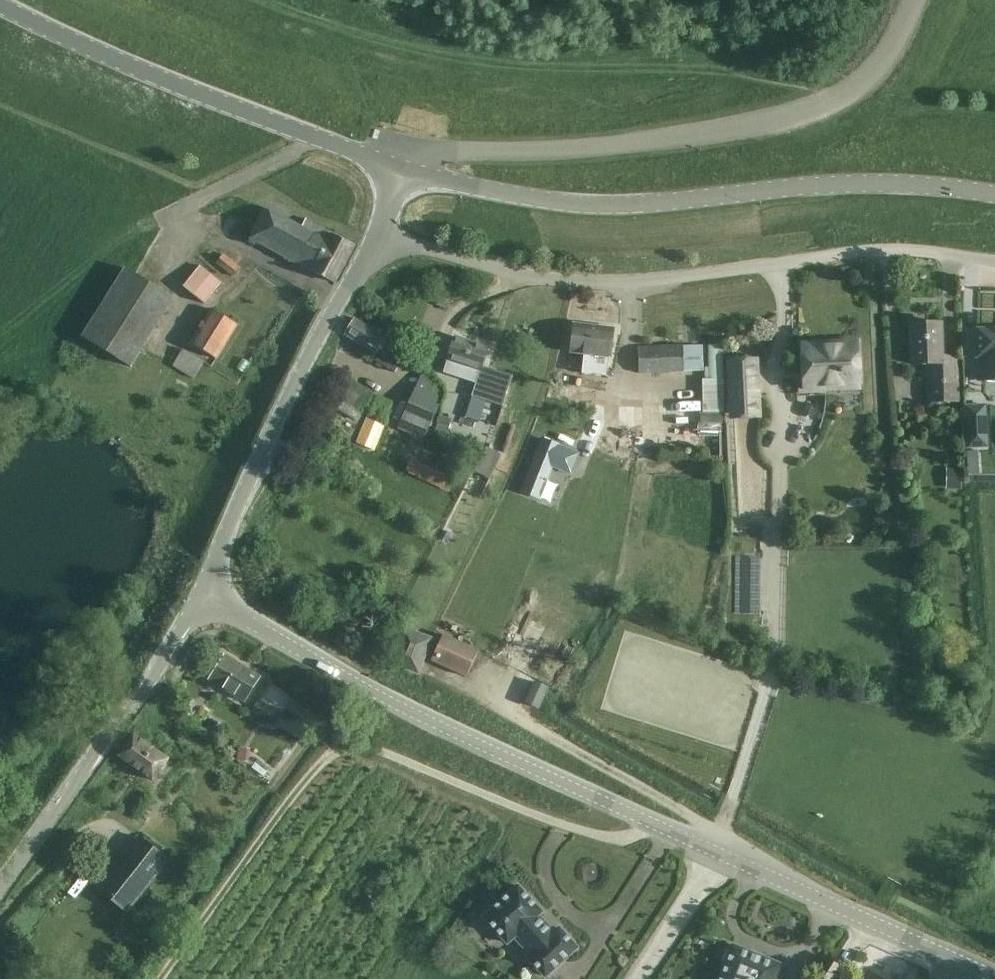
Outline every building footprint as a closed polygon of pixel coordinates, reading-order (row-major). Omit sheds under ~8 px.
[(250,238),(334,282),(335,282),(338,277),(354,245),(332,233),(328,241),(266,208),(250,238)] [(241,267),(223,252),(214,263),(233,278),(241,267)] [(204,304),(223,281),(200,263),(181,285),(204,304)] [(175,298),(125,267),(81,337),(131,368),(175,298)] [(216,359),(238,325),(212,309),(191,344),(216,359)] [(387,369),(394,373),(404,358),(395,353),(399,347),(386,338),(387,337),(356,318),(345,334),(376,353),(373,358),(387,368),(387,369)] [(928,364),(929,402),(959,401),(958,356),(943,357),(942,323),(910,324),(912,365),(928,364)] [(582,374),(607,377),(609,357),(610,357),(614,329),(575,324),(572,353),(585,354),(582,374)] [(994,382),(994,331),(979,330),(978,357),(985,357),(985,381),(994,382)] [(477,383),(481,370),(480,370),(481,366),(487,348),(456,338),(445,373),(477,383)] [(802,344),(804,390),(860,387),(858,342),(836,343),(836,345),(824,345),(824,343),(802,344)] [(709,345),(709,380),(725,380),(725,343),(709,345)] [(639,347),(639,373),(683,372),(683,371),(706,371),(706,346),(639,347)] [(203,362),(183,349),(172,366),(192,379),(203,362)] [(731,412),(759,411),(756,359),(729,361),(731,412)] [(512,376),(481,366),(480,370),(481,370),(477,383),(472,395),(487,400),(503,405),(512,376)] [(436,407),(444,390),(419,379),(411,396),(406,407),(397,427),(424,439),(438,408),(436,407)] [(703,380),(703,413),(725,412),(725,380),(709,380),(703,380)] [(338,410),(357,422),(374,394),(352,381),(342,398),(344,399),(338,410)] [(479,422),(487,400),(472,395),(465,417),(479,422)] [(987,402),(964,404),(966,448),(989,447),(987,402)] [(621,420),(641,418),(639,403),(619,406),(621,420)] [(725,425),(725,412),(703,413),(698,413),(698,425),(725,425)] [(447,434),(452,418),(441,414),(436,431),(447,434)] [(543,439),(522,492),(542,500),(554,469),(566,474),(575,452),(543,439)] [(501,455),(487,448),(475,471),(489,478),(501,455)] [(439,472),(411,459),(406,470),(451,490),(455,481),(438,474),(439,472)] [(419,675),(433,637),(403,626),(389,664),(419,675)] [(431,661),(466,676),(478,648),(442,633),(431,661)] [(260,677),(225,654),(209,680),(245,702),(260,677)] [(549,687),(535,680),(524,703),(539,710),(549,687)] [(258,699),(253,715),(276,721),(281,705),(258,699)] [(118,755),(153,781),(169,759),(134,734),(118,755)] [(168,859),(139,837),(98,889),(127,912),(168,859)] [(527,957),(545,977),(578,947),(560,927),(555,932),(539,915),(542,912),(518,885),(483,917),(508,944),(515,937),(530,954),(527,957)] [(780,961),(732,942),(717,978),(773,978),(780,961)]
